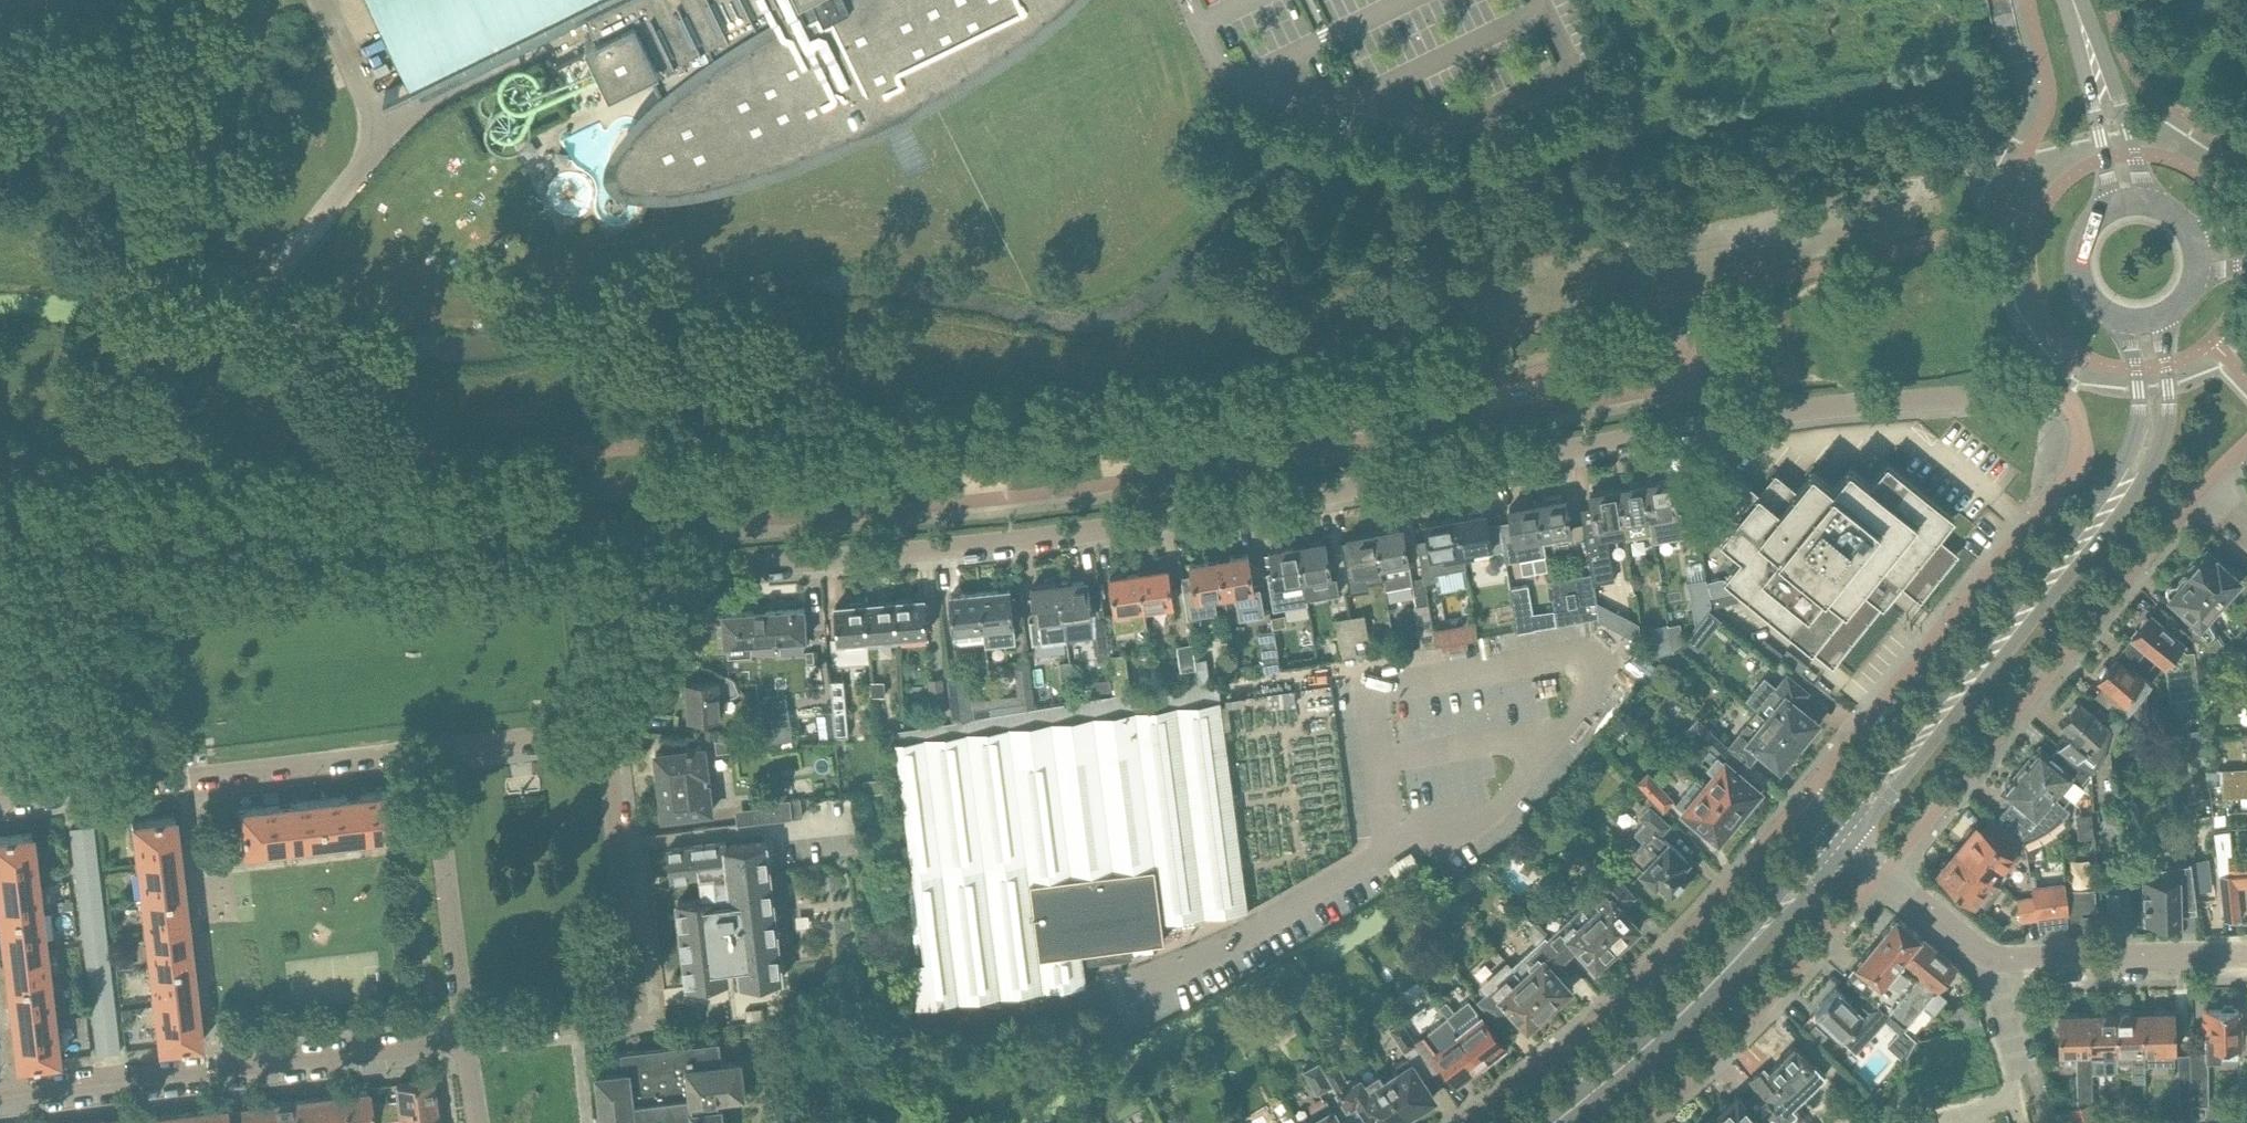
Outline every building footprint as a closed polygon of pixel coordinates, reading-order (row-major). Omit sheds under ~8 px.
[(408,42),(390,51),(405,81),(399,84),(400,88),(407,85),(411,93),(567,18),(587,8),(596,25),(598,30),(586,35),(588,38),(588,39),(606,75),(609,82),(611,85),(649,67),(654,77),(659,87),(664,97),(660,100),(655,104),(651,108),(648,111),(644,115),(640,119),(639,120),(638,122),(636,124),(634,126),(632,128),(631,130),(627,136),(623,141),(620,147),(619,150),(619,152),(618,155),(618,157),(618,160),(618,162),(618,165),(618,166),(619,168),(619,169),(620,171),(621,172),(622,173),(623,174),(624,175),(625,176),(626,177),(627,178),(629,179),(631,180),(634,181),(637,182),(641,183),(646,183),(650,184),(654,184),(658,184),(663,184),(668,184),(674,184),(679,183),(684,183),(690,182),(695,181),(702,179),(708,178),(714,177),(720,175),(727,174),(733,172),(743,170),(753,167),(762,164),(772,161),(782,158),(791,155),(796,153),(801,151),(806,149),(811,148),(815,146),(820,144),(827,141),(835,138),(842,135),(846,133),(851,131),(855,129),(858,128),(861,126),(863,125),(864,126),(914,101),(914,100),(917,99),(920,97),(923,96),(929,92),(935,89),(942,86),(949,82),(956,78),(960,75),(965,73),(969,70),(974,67),(978,65),(982,62),(987,59),(991,56),(995,54),(999,51),(1004,48),(1008,45),(1012,42),(1016,39),(1020,36),(1021,36),(1025,33),(1029,30),(1033,27),(1038,23),(1043,19),(1048,15),(1053,11),(1058,7),(1062,3),(1066,0),(388,0),(408,42)] [(636,218),(636,193),(556,193),(556,217),(636,218)] [(1900,579),(1920,596),(1955,553),(1934,536),(1951,516),(1888,464),(1871,485),(1851,468),(1834,489),(1813,472),(1796,492),(1776,475),(1759,496),(1739,479),(1721,501),(1741,518),(1725,539),(1745,555),(1728,576),(1833,661),(1900,579)] [(1672,478),(1644,483),(1652,532),(1654,540),(1682,535),(1680,527),(1672,478)] [(1628,486),(1617,488),(1625,537),(1652,532),(1644,483),(1642,483),(1638,480),(1631,482),(1628,486)] [(1592,505),(1580,507),(1588,551),(1609,547),(1607,540),(1625,537),(1617,488),(1590,493),(1592,505)] [(1549,500),(1537,502),(1544,541),(1555,539),(1554,535),(1571,532),(1565,497),(1562,497),(1562,493),(1548,495),(1549,500)] [(1512,521),(1500,523),(1504,549),(1506,561),(1519,559),(1546,554),(1543,541),(1544,541),(1537,502),(1509,507),(1512,521)] [(1469,514),(1457,516),(1464,555),(1466,568),(1466,567),(1464,555),(1492,551),(1504,549),(1500,523),(1488,525),(1486,511),(1483,512),(1482,507),(1469,510),(1469,514)] [(1418,540),(1417,540),(1423,577),(1424,577),(1425,581),(1436,579),(1438,590),(1469,585),(1466,568),(1464,555),(1457,516),(1425,522),(1428,538),(1429,546),(1419,547),(1418,540)] [(1403,526),(1375,531),(1382,570),(1383,576),(1386,589),(1413,584),(1417,604),(1414,604),(1418,628),(1421,645),(1435,642),(1433,626),(1425,581),(1424,577),(1423,577),(1413,579),(1403,526)] [(1348,540),(1341,542),(1346,566),(1349,565),(1351,575),(1347,575),(1349,585),(1368,581),(1368,579),(1383,576),(1382,570),(1375,531),(1347,536),(1348,540)] [(1325,539),(1298,544),(1304,584),(1306,598),(1341,593),(1338,578),(1332,579),(1325,539)] [(1273,571),(1268,572),(1274,608),(1287,606),(1307,603),(1306,598),(1304,584),(1298,544),(1270,549),(1273,571)] [(1609,547),(1588,551),(1592,573),(1593,582),(1614,579),(1609,547)] [(2186,572),(2219,601),(2239,579),(2206,549),(2197,560),(2192,560),(2188,565),(2188,570),(2186,572)] [(1248,553),(1230,556),(1230,559),(1220,561),(1225,595),(1236,593),(1240,616),(1265,612),(1261,589),(1254,590),(1248,553)] [(1215,597),(1225,595),(1220,561),(1210,562),(1209,559),(1190,563),(1192,574),(1182,576),(1189,618),(1218,613),(1215,597)] [(1660,579),(1657,561),(1647,563),(1650,581),(1660,579)] [(1139,571),(1145,608),(1174,604),(1168,566),(1139,571)] [(1145,608),(1139,571),(1110,575),(1116,611),(1112,612),(1115,631),(1148,626),(1145,608)] [(2189,634),(2193,637),(2196,657),(2215,653),(2221,647),(2220,645),(2224,640),(2208,614),(2219,601),(2186,572),(2176,583),(2171,583),(2167,588),(2167,593),(2194,618),(2188,624),(2194,629),(2189,634)] [(1550,581),(1547,581),(1550,599),(1553,598),(1558,623),(1600,617),(1600,616),(1597,601),(1593,582),(1592,573),(1550,581)] [(1088,578),(1060,582),(1067,638),(1094,634),(1096,653),(1109,651),(1101,589),(1090,590),(1088,578)] [(1711,604),(1707,579),(1688,583),(1696,623),(1711,604)] [(1036,619),(1030,620),(1033,642),(1067,638),(1060,582),(1032,585),(1036,619)] [(1511,587),(1518,628),(1536,626),(1528,584),(1511,587)] [(1009,588),(980,591),(984,626),(985,640),(985,644),(1015,641),(1009,588)] [(985,640),(984,626),(980,591),(950,594),(954,629),(955,629),(956,639),(957,639),(959,642),(984,640),(984,641),(985,640)] [(924,597),(894,599),(897,635),(927,632),(924,597)] [(894,599),(865,602),(868,637),(868,644),(898,641),(897,635),(894,599)] [(2246,621),(2246,600),(2234,615),(2244,624),(2246,621)] [(1615,610),(1597,601),(1600,616),(1600,617),(1600,618),(1618,626),(1615,610)] [(838,638),(832,638),(834,664),(870,661),(868,644),(868,637),(865,602),(835,604),(838,638)] [(723,621),(706,622),(687,653),(744,649),(744,642),(754,642),(755,645),(807,642),(804,607),(723,612),(723,621)] [(1365,613),(1350,616),(1355,639),(1356,647),(1357,652),(1357,655),(1370,653),(1367,637),(1369,637),(1365,613)] [(2195,648),(2187,649),(2182,646),(2186,642),(2151,613),(2148,617),(2145,617),(2140,623),(2141,625),(2131,637),(2145,649),(2159,660),(2165,666),(2170,696),(2200,692),(2196,657),(2195,648)] [(1284,614),(1271,617),(1273,627),(1286,625),(1284,614)] [(1355,639),(1350,616),(1336,618),(1343,654),(1357,652),(1356,647),(1355,639)] [(1467,637),(1478,635),(1475,619),(1464,621),(1467,637)] [(1671,644),(1668,622),(1667,620),(1644,624),(1647,642),(1655,648),(1671,645),(1671,644)] [(1668,622),(1671,644),(1682,636),(1679,620),(1668,622)] [(2244,624),(2225,644),(2239,658),(2245,652),(2246,654),(2246,621),(2244,624)] [(1439,625),(1433,626),(1435,642),(1442,641),(1439,625)] [(1279,666),(1273,629),(1259,632),(1265,669),(1279,666)] [(1181,669),(1196,667),(1194,660),(1192,643),(1177,645),(1181,669)] [(2159,660),(2145,649),(2130,667),(2116,655),(2107,666),(2105,664),(2098,673),(2100,675),(2098,678),(2105,684),(2096,695),(2124,718),(2152,685),(2144,678),(2159,660)] [(1205,658),(1194,660),(1196,667),(1198,680),(1208,679),(1205,658)] [(1062,679),(1072,678),(1070,660),(1059,662),(1062,679)] [(1029,666),(1016,668),(1019,695),(1020,697),(1021,709),(1034,707),(1033,693),(1029,666)] [(720,670),(721,675),(721,678),(686,680),(689,717),(722,714),(720,695),(726,692),(733,691),(740,691),(733,678),(720,670)] [(948,676),(952,714),(972,712),(970,694),(963,694),(961,674),(948,676)] [(1759,709),(1802,745),(1813,732),(1810,729),(1817,721),(1797,704),(1808,691),(1788,674),(1777,687),(1770,681),(1763,690),(1760,688),(1750,700),(1748,698),(1748,699),(1759,709)] [(944,697),(942,676),(929,678),(931,698),(944,697)] [(1116,694),(894,730),(930,1004),(1087,984),(1082,950),(1165,939),(1162,920),(1248,909),(1218,678),(1131,692),(1116,694)] [(1100,696),(1116,693),(1114,680),(1111,681),(1111,678),(1098,681),(1100,696)] [(871,681),(873,695),(885,694),(883,680),(871,681)] [(844,683),(831,685),(832,705),(833,709),(835,736),(848,735),(846,704),(844,683)] [(2059,744),(2074,756),(2092,771),(2093,771),(2103,759),(2102,758),(2111,728),(2107,725),(2109,723),(2108,722),(2112,717),(2097,705),(2093,710),(2080,699),(2077,702),(2075,701),(2069,709),(2070,711),(2061,722),(2071,729),(2059,744)] [(753,703),(756,730),(786,726),(783,700),(753,703)] [(1802,745),(1759,709),(1729,745),(1750,762),(1761,749),(1780,765),(1787,757),(1791,759),(1802,745)] [(1694,714),(1685,723),(1710,746),(1713,749),(1722,739),(1694,714)] [(756,730),(757,743),(788,740),(786,726),(756,730)] [(701,727),(700,737),(721,740),(722,729),(701,727)] [(2201,728),(2187,729),(2190,756),(2204,754),(2201,728)] [(729,741),(715,740),(717,753),(730,751),(729,741)] [(2092,771),(2074,756),(2059,744),(2051,755),(2041,747),(2038,749),(2033,749),(2028,754),(2030,760),(2022,769),(2065,804),(2065,803),(2072,795),(2075,798),(2085,786),(2082,783),(2092,771)] [(1710,746),(1700,758),(1708,765),(1715,770),(1703,784),(1743,817),(1754,803),(1750,801),(1760,789),(1741,773),(1718,753),(1713,749),(1710,746)] [(688,751),(655,755),(663,819),(711,813),(704,749),(692,750),(692,749),(688,750),(688,751)] [(2246,781),(2246,768),(2222,769),(2223,781),(2246,781)] [(2006,808),(1996,820),(2002,825),(2023,842),(2032,838),(2040,834),(2048,829),(2056,824),(2063,818),(2065,815),(2071,808),(2065,803),(2065,804),(2022,769),(2014,778),(2009,778),(2005,783),(2006,789),(2004,791),(2013,799),(2006,808)] [(1652,777),(1642,786),(1649,794),(1663,810),(1672,799),(1652,777)] [(1731,830),(1742,817),(1703,784),(1696,778),(1675,803),(1718,839),(1728,827),(1731,830)] [(2223,781),(2223,796),(2246,795),(2246,781),(2223,781)] [(397,790),(318,799),(323,841),(402,832),(397,790)] [(1644,841),(1630,855),(1644,869),(1643,870),(1645,872),(1645,877),(1649,881),(1654,880),(1669,894),(1674,888),(1677,891),(1685,882),(1683,879),(1695,867),(1661,834),(1670,824),(1659,814),(1663,810),(1649,794),(1644,799),(1650,805),(1641,815),(1646,821),(1635,832),(1644,841)] [(799,798),(789,799),(791,817),(801,816),(799,798)] [(243,850),(323,841),(318,799),(238,809),(243,850)] [(791,817),(789,799),(765,802),(767,820),(791,817)] [(2098,806),(2090,807),(2091,812),(2091,818),(2099,817),(2098,806)] [(2090,811),(2075,813),(2077,835),(2093,833),(2090,811)] [(132,821),(141,897),(182,892),(174,816),(132,821)] [(1966,838),(1957,848),(1999,883),(2008,873),(2002,867),(2017,849),(2022,852),(2024,849),(2023,842),(2002,825),(1996,820),(1992,817),(1982,828),(1977,824),(1975,826),(1971,827),(1965,834),(1966,838)] [(93,826),(81,827),(84,853),(96,852),(93,826)] [(69,829),(73,855),(84,853),(81,827),(69,829)] [(40,909),(31,833),(0,837),(0,914),(40,909)] [(691,876),(694,898),(678,899),(688,986),(728,981),(726,965),(740,963),(742,983),(782,978),(766,841),(727,846),(726,841),(667,848),(670,878),(691,876)] [(1939,870),(1938,872),(1983,910),(2002,886),(1999,883),(1957,848),(1949,859),(1945,859),(1939,866),(1939,870)] [(93,1028),(105,1027),(117,1026),(96,852),(84,853),(73,855),(93,1028)] [(2228,857),(2228,855),(2217,856),(2219,872),(2220,872),(2246,872),(2246,857),(2228,857)] [(1604,887),(1583,907),(1620,948),(1633,937),(1630,934),(1638,926),(1621,907),(1635,895),(1602,859),(1589,871),(1604,887)] [(2195,907),(2197,907),(2191,859),(2189,859),(2189,860),(2162,864),(2162,877),(2145,878),(2146,903),(2145,903),(2145,906),(2146,906),(2146,922),(2179,921),(2179,908),(2195,906),(2195,907)] [(2220,872),(2225,919),(2240,918),(2236,880),(2246,880),(2246,872),(2220,872)] [(2037,886),(2032,887),(2034,896),(2037,919),(2039,929),(2069,928),(2068,914),(2062,882),(2037,886)] [(2068,914),(2069,928),(2084,926),(2084,929),(2092,928),(2092,926),(2098,925),(2095,887),(2066,890),(2068,914)] [(2128,888),(2106,890),(2109,922),(2131,920),(2128,888)] [(141,897),(150,972),(191,967),(182,892),(141,897)] [(2034,896),(2018,899),(2022,921),(2037,919),(2034,896)] [(1549,938),(1566,957),(1579,945),(1596,964),(1604,957),(1607,960),(1620,948),(1583,907),(1549,938)] [(40,909),(0,914),(0,931),(7,989),(49,984),(40,909)] [(1897,915),(1846,977),(1861,990),(1889,1012),(1905,1024),(1907,1026),(1924,1005),(1934,1013),(1947,997),(1938,989),(1956,965),(1932,945),(1922,937),(1897,915)] [(1538,947),(1514,968),(1552,1010),(1565,998),(1562,995),(1570,988),(1553,969),(1566,957),(1549,938),(1534,921),(1528,927),(1532,931),(1528,935),(1538,947)] [(1490,991),(1480,1000),(1498,1019),(1511,1007),(1515,1011),(1528,1026),(1536,1019),(1539,1022),(1552,1010),(1514,968),(1509,962),(1484,985),(1490,991)] [(200,1042),(191,967),(150,972),(159,1047),(200,1042)] [(16,1064),(58,1059),(49,984),(7,989),(16,1064)] [(1836,987),(1815,1010),(1843,1036),(1856,1048),(1883,1018),(1889,1012),(1861,990),(1851,1001),(1836,987)] [(1484,1066),(1508,1048),(1482,1014),(1481,1015),(1469,999),(1454,1010),(1446,999),(1439,1005),(1447,1016),(1484,1066)] [(1979,1012),(1976,1001),(1949,1009),(1952,1019),(1979,1012)] [(2206,1052),(2190,1052),(2191,1054),(2192,1105),(2207,1105),(2206,1058),(2239,1057),(2238,1008),(2234,1009),(2232,1005),(2224,1005),(2222,1009),(2208,1009),(2208,1019),(2205,1019),(2206,1052)] [(763,1008),(746,1009),(747,1020),(764,1018),(763,1008)] [(2090,1012),(2091,1063),(2091,1073),(2117,1072),(2117,1063),(2118,1063),(2117,1012),(2114,1012),(2114,1009),(2102,1010),(2102,1012),(2090,1012)] [(2134,1062),(2134,1068),(2131,1068),(2131,1081),(2145,1081),(2144,1064),(2144,1051),(2143,1011),(2131,1011),(2131,1009),(2118,1009),(2118,1012),(2117,1012),(2118,1063),(2134,1062)] [(2143,1011),(2144,1051),(2144,1064),(2173,1063),(2173,1050),(2175,1050),(2174,1027),(2179,1027),(2178,1014),(2174,1014),(2174,1010),(2143,1011)] [(1963,1027),(1982,1022),(1979,1012),(1952,1019),(1954,1024),(1962,1022),(1963,1027)] [(2091,1073),(2091,1063),(2090,1012),(2059,1013),(2060,1053),(2078,1053),(2079,1105),(2069,1107),(2073,1120),(2095,1113),(2092,1101),(2091,1073)] [(1418,1037),(1414,1041),(1415,1043),(1419,1050),(1435,1071),(1436,1072),(1446,1064),(1458,1080),(1469,1072),(1474,1074),(1484,1066),(1447,1016),(1438,1023),(1418,1037)] [(1399,1023),(1389,1031),(1403,1051),(1404,1051),(1413,1044),(1413,1043),(1399,1023)] [(1898,1031),(1897,1032),(1909,1043),(1898,1055),(1904,1060),(1908,1054),(1918,1036),(1908,1027),(1907,1026),(1905,1024),(1898,1031)] [(120,1052),(117,1026),(105,1027),(108,1053),(120,1052)] [(96,1055),(108,1053),(105,1027),(93,1028),(96,1055)] [(623,1069),(597,1073),(603,1122),(723,1122),(720,1106),(719,1106),(717,1097),(744,1093),(740,1059),(721,1061),(719,1041),(690,1044),(690,1043),(621,1051),(623,1069)] [(1760,1070),(1750,1078),(1764,1096),(1767,1099),(1772,1105),(1780,1113),(1795,1097),(1822,1071),(1795,1044),(1769,1071),(1770,1072),(1765,1076),(1760,1070)] [(2179,1118),(2192,1118),(2191,1054),(2178,1054),(2179,1118)] [(1395,1064),(1400,1071),(1385,1081),(1407,1115),(1409,1114),(1413,1116),(1421,1111),(1421,1105),(1434,1097),(1407,1056),(1395,1064)] [(1320,1063),(1305,1071),(1319,1095),(1333,1087),(1320,1063)] [(1326,1072),(1348,1109),(1360,1102),(1374,1122),(1402,1122),(1405,1121),(1405,1116),(1407,1115),(1385,1081),(1380,1074),(1366,1084),(1361,1077),(1349,1084),(1338,1065),(1326,1072)] [(397,1099),(370,1102),(372,1113),(434,1105),(431,1079),(396,1083),(397,1099)] [(1880,1095),(1885,1090),(1879,1085),(1874,1090),(1880,1095)] [(370,1102),(369,1091),(343,1094),(346,1122),(373,1122),(372,1113),(370,1102)] [(343,1094),(317,1097),(320,1122),(346,1122),(343,1094)] [(1716,1109),(1729,1122),(1777,1122),(1776,1121),(1782,1115),(1780,1113),(1772,1105),(1767,1099),(1753,1111),(1738,1094),(1730,1102),(1727,1099),(1716,1109)] [(317,1097),(292,1100),(294,1122),(320,1122),(317,1097)] [(292,1100),(266,1103),(268,1122),(294,1122),(292,1100)] [(266,1103),(255,1105),(254,1101),(242,1102),(243,1106),(240,1106),(242,1122),(268,1122),(266,1103)] [(1309,1122),(1340,1122),(1333,1110),(1332,1110),(1327,1101),(1318,1106),(1323,1115),(1309,1122)] [(372,1113),(373,1122),(400,1119),(400,1122),(436,1122),(434,1105),(372,1113)] [(200,1111),(202,1122),(228,1122),(227,1108),(200,1111)] [(1700,1122),(1729,1122),(1716,1109),(1700,1122)] [(200,1111),(175,1114),(176,1122),(202,1122),(200,1111)] [(2095,1113),(2073,1120),(2074,1122),(2098,1122),(2095,1113)] [(175,1114),(149,1117),(150,1122),(176,1122),(175,1114)]
